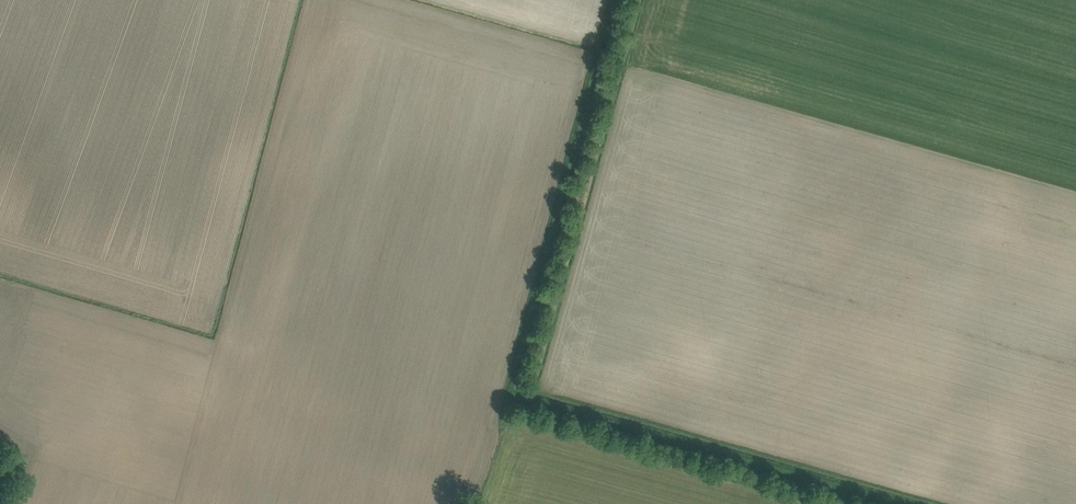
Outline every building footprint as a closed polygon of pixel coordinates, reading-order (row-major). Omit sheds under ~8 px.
[(11,472),(0,466),(0,478),(1,479),(0,481),(0,497),(11,472)]
